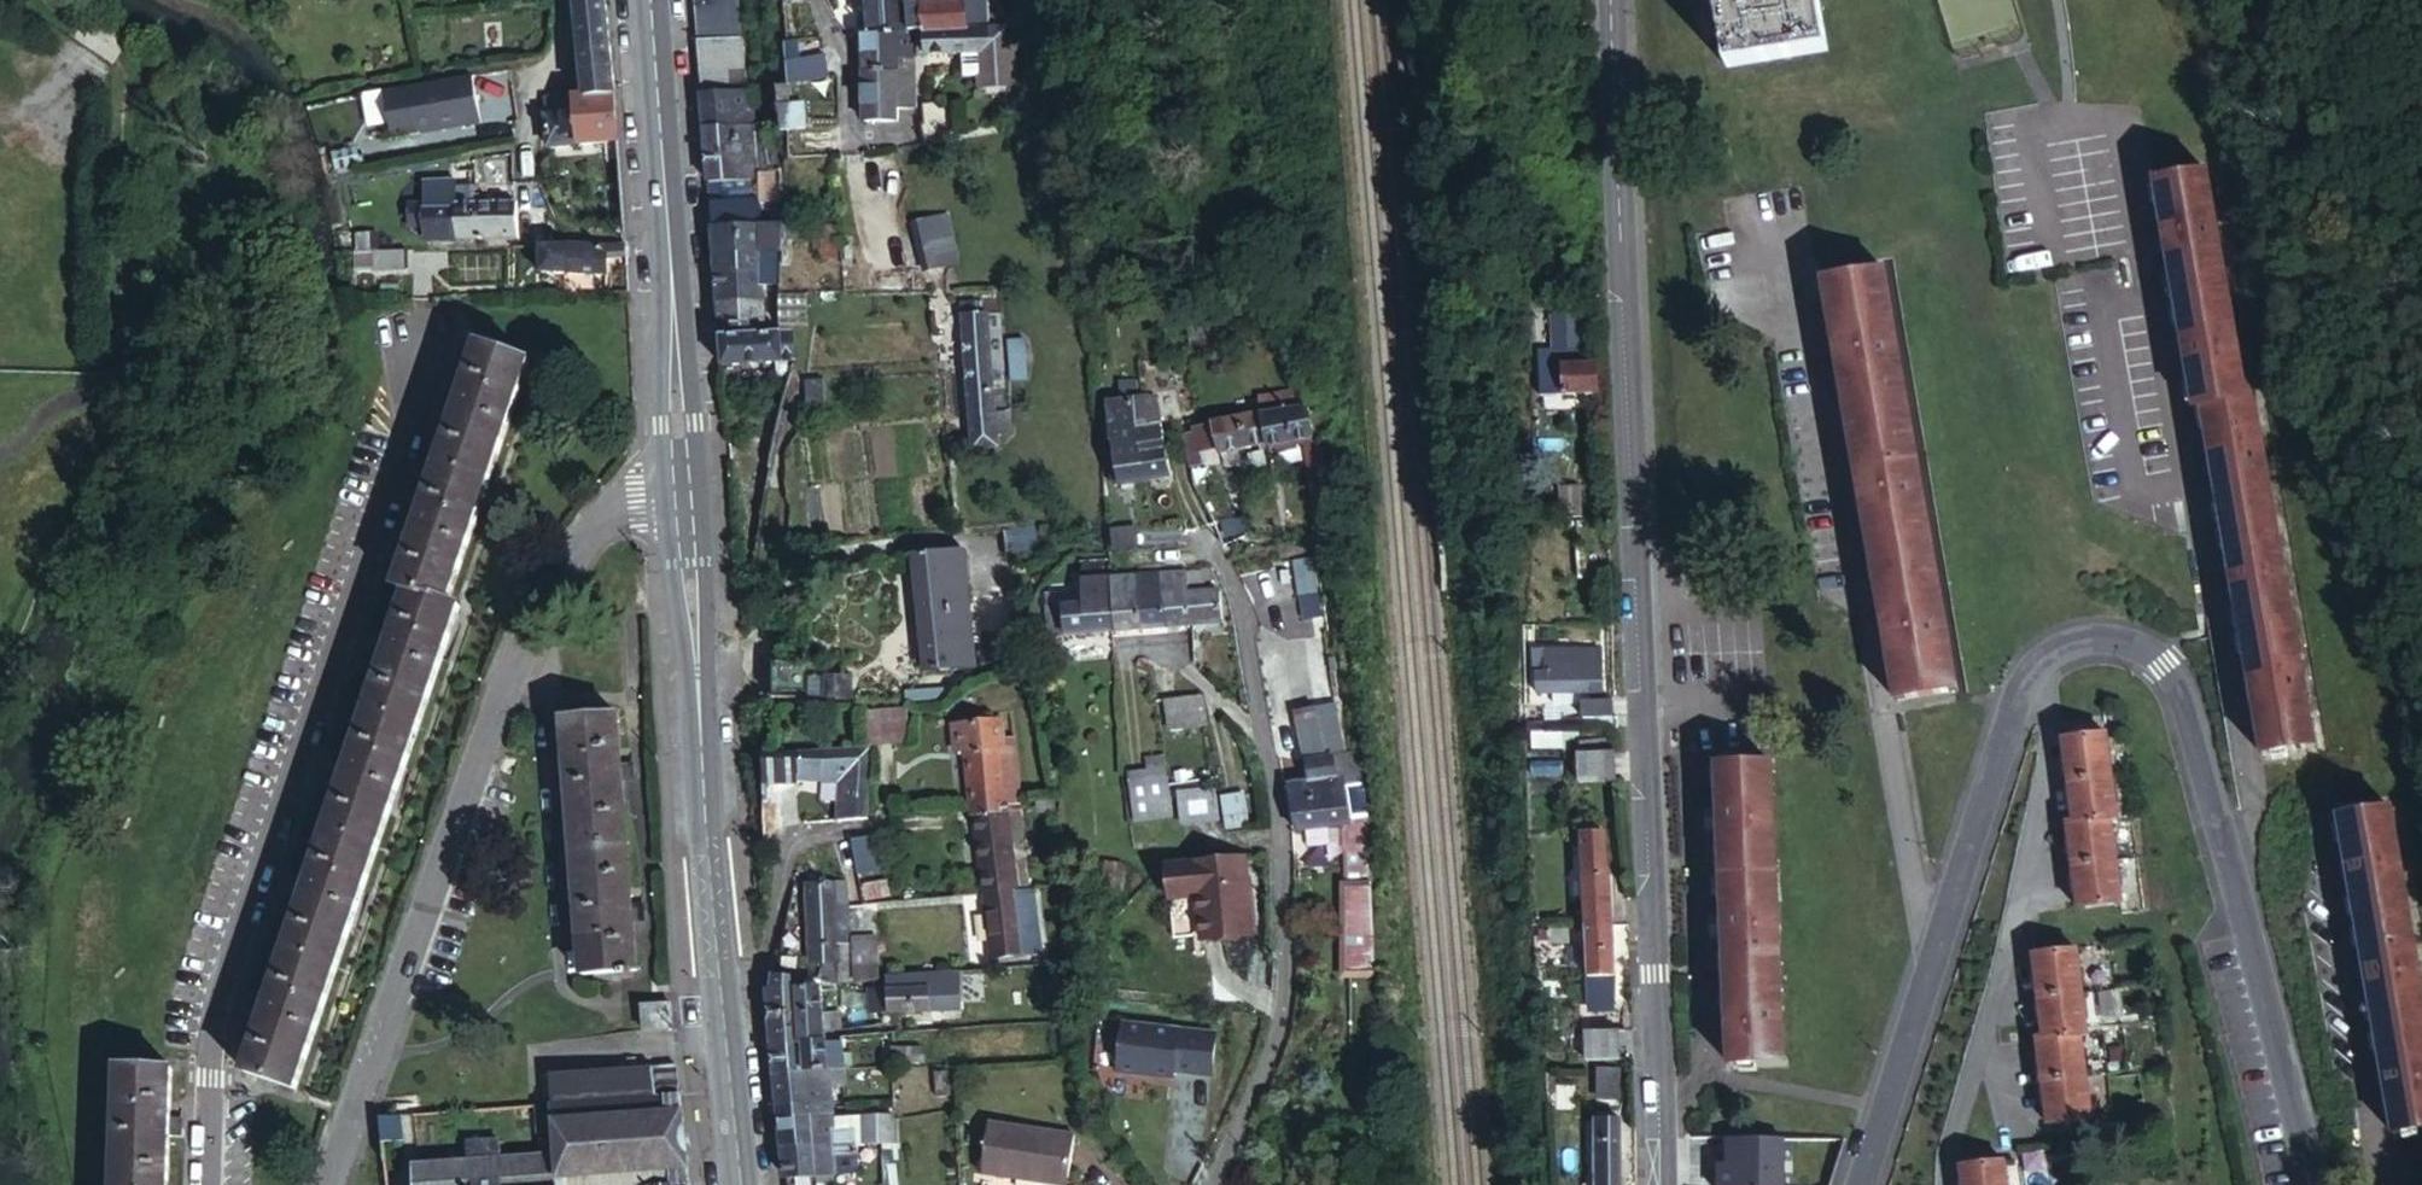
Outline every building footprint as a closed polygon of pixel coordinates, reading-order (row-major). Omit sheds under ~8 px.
[(616,42),(612,0),(585,0),(590,46),(616,42)] [(696,15),(741,13),(740,0),(695,0),(696,15)] [(862,36),(868,35),(876,35),(874,0),(860,0),(862,36)] [(911,33),(909,0),(874,0),(876,35),(911,33)] [(928,33),(991,30),(997,30),(994,0),(970,0),(970,1),(913,4),(914,33),(918,34),(928,33)] [(1731,60),(1832,39),(1824,0),(1720,0),(1731,60)] [(696,15),(698,38),(742,35),(741,13),(696,15)] [(1020,91),(1018,29),(997,30),(991,30),(993,61),(984,61),(983,57),(978,57),(979,93),(1020,91)] [(991,30),(928,33),(928,59),(978,57),(983,57),(984,61),(993,61),(991,30)] [(918,57),(918,34),(914,33),(911,33),(876,35),(868,35),(868,73),(900,73),(902,57),(918,57)] [(698,38),(699,53),(743,50),(742,35),(698,38)] [(593,88),(622,85),(616,42),(590,46),(593,88)] [(699,53),(700,72),(745,70),(743,50),(699,53)] [(795,57),(795,74),(834,74),(834,57),(795,57)] [(920,106),(918,57),(902,57),(900,73),(868,73),(868,118),(902,118),(903,106),(920,106)] [(700,72),(702,91),(745,88),(745,70),(700,72)] [(480,74),(414,86),(421,127),(422,133),(450,128),(452,124),(466,122),(467,125),(489,121),(480,74)] [(555,143),(625,135),(624,102),(622,85),(593,88),(594,95),(552,100),(555,143)] [(414,86),(391,90),(399,131),(421,127),(414,86)] [(702,91),(705,126),(755,122),(752,87),(745,88),(702,91)] [(927,143),(959,139),(954,101),(923,106),(927,143)] [(705,126),(708,181),(756,177),(760,176),(760,169),(755,122),(705,126)] [(2162,174),(2182,294),(2233,286),(2212,166),(2162,174)] [(756,183),(789,181),(790,167),(760,169),(760,176),(756,177),(756,183)] [(708,181),(710,201),(757,197),(756,183),(756,177),(708,181)] [(761,197),(762,200),(789,198),(789,181),(756,183),(757,197),(761,197)] [(710,201),(712,225),(763,220),(762,200),(761,197),(757,197),(710,201)] [(763,220),(766,220),(788,218),(789,198),(762,200),(763,220)] [(481,236),(480,199),(461,200),(461,210),(429,211),(428,236),(481,236)] [(519,200),(480,199),(481,236),(519,236),(519,200)] [(519,200),(519,236),(537,235),(535,199),(519,200)] [(954,216),(924,223),(936,271),(967,263),(954,216)] [(765,265),(765,284),(785,283),(787,242),(788,226),(788,222),(788,218),(766,220),(766,250),(765,265)] [(714,253),(766,250),(766,220),(763,220),(712,225),(714,253)] [(788,226),(787,242),(818,243),(818,251),(827,252),(827,260),(843,259),(841,226),(788,226)] [(610,252),(631,253),(630,240),(569,239),(545,240),(546,267),(571,267),(610,270),(610,252)] [(406,243),(370,245),(369,267),(406,266),(406,243)] [(716,269),(765,265),(766,250),(714,253),(716,269)] [(1887,264),(1827,274),(1851,412),(1912,402),(1887,264)] [(717,286),(765,284),(765,265),(716,269),(717,286)] [(717,286),(720,325),(764,323),(765,284),(717,286)] [(2200,402),(2207,400),(2251,393),(2233,286),(2182,294),(2200,402)] [(1542,344),(1542,360),(1563,359),(1563,345),(1584,343),(1582,306),(1551,308),(1553,343),(1542,344)] [(968,313),(976,414),(1002,412),(993,312),(968,313)] [(792,359),(802,358),(800,327),(781,328),(721,333),(722,364),(775,360),(792,359)] [(1034,339),(1015,341),(1018,378),(1038,376),(1034,339)] [(401,585),(414,590),(452,603),(537,359),(485,342),(401,585)] [(1563,359),(1563,387),(1601,386),(1584,343),(1563,345),(1563,359)] [(792,359),(775,360),(776,376),(787,375),(792,359)] [(1543,388),(1563,387),(1563,359),(1542,360),(1543,388)] [(829,379),(814,379),(816,411),(831,409),(829,379)] [(1118,382),(1121,401),(1135,398),(1132,380),(1118,382)] [(1270,412),(1315,403),(1313,390),(1267,398),(1270,412)] [(2207,400),(2227,520),(2278,512),(2258,392),(2251,393),(2207,400)] [(1153,395),(1135,398),(1138,417),(1150,479),(1176,474),(1162,397),(1153,395)] [(1138,417),(1135,398),(1121,401),(1107,404),(1112,436),(1108,437),(1115,485),(1125,483),(1115,421),(1138,417)] [(1876,553),(1937,542),(1912,402),(1851,412),(1876,553)] [(1321,438),(1315,403),(1270,412),(1274,434),(1276,440),(1278,447),(1321,438)] [(1002,412),(976,414),(981,449),(1005,447),(1004,435),(1002,412)] [(1274,434),(1270,412),(1197,426),(1198,433),(1189,434),(1195,461),(1206,460),(1202,449),(1222,445),(1224,451),(1276,440),(1274,434)] [(1115,421),(1125,483),(1150,479),(1138,417),(1115,421)] [(1339,519),(1327,445),(1313,448),(1326,520),(1339,519)] [(1587,481),(1568,482),(1568,513),(1588,512),(1587,481)] [(2227,520),(2245,624),(2296,616),(2278,512),(2227,520)] [(1117,526),(1119,544),(1143,541),(1141,524),(1117,526)] [(1876,553),(1901,694),(1960,683),(1937,542),(1876,553)] [(952,578),(968,576),(965,546),(915,553),(917,581),(952,578)] [(1090,575),(1115,573),(1114,555),(1089,557),(1090,575)] [(1207,564),(1189,566),(1194,621),(1227,618),(1225,586),(1211,587),(1207,564)] [(1189,566),(1167,568),(1172,623),(1194,621),(1189,566)] [(1167,568),(1143,570),(1148,625),(1172,623),(1167,568)] [(1143,570),(1115,573),(1120,627),(1148,625),(1143,570)] [(1120,627),(1115,573),(1090,575),(1091,599),(1053,602),(1055,633),(1120,627)] [(971,606),(968,576),(952,578),(917,581),(920,610),(966,606),(971,606)] [(452,603),(414,590),(409,602),(248,1066),(300,1085),(466,607),(452,603)] [(974,634),(971,606),(966,606),(920,610),(923,641),(974,634)] [(2296,616),(2245,624),(2266,746),(2317,738),(2296,616)] [(977,664),(974,634),(923,641),(925,668),(977,664)] [(1542,645),(1542,668),(1562,667),(1562,658),(1605,656),(1605,641),(1542,645)] [(1562,667),(1542,668),(1542,688),(1558,688),(1593,686),(1593,695),(1608,694),(1605,656),(1562,658),(1562,667)] [(837,660),(765,663),(767,699),(839,697),(837,660)] [(1593,686),(1558,688),(1558,700),(1587,699),(1587,695),(1593,695),(1593,686)] [(1211,726),(1208,694),(1170,697),(1174,731),(1211,726)] [(1587,695),(1587,699),(1588,714),(1618,714),(1618,695),(1608,694),(1593,695),(1587,695)] [(899,703),(868,705),(870,740),(901,737),(899,703)] [(567,717),(584,972),(638,969),(621,713),(567,717)] [(1018,800),(1023,800),(1016,736),(1006,737),(1003,717),(956,723),(959,748),(967,747),(974,805),(1018,800)] [(1587,728),(1565,729),(1566,743),(1567,749),(1587,748),(1587,728)] [(1565,729),(1537,730),(1538,745),(1566,743),(1565,729)] [(2074,781),(2116,776),(2111,735),(2069,740),(2074,781)] [(839,795),(839,817),(870,814),(875,743),(785,748),(787,758),(851,756),(851,795),(839,795)] [(1311,779),(1296,781),(1303,827),(1354,820),(1359,922),(1381,921),(1375,816),(1378,814),(1370,746),(1315,756),(1314,762),(1308,763),(1311,779)] [(1621,747),(1587,748),(1589,777),(1622,776),(1621,747)] [(1146,757),(1148,771),(1170,768),(1168,754),(1146,757)] [(1724,828),(1727,865),(1780,863),(1775,755),(1722,758),(1723,804),(1724,828)] [(1130,773),(1136,818),(1176,813),(1170,768),(1148,771),(1130,773)] [(2121,819),(2116,776),(2074,781),(2079,824),(2115,819),(2121,819)] [(1215,787),(1182,790),(1184,820),(1218,817),(1215,787)] [(1228,790),(1232,824),(1250,821),(1245,787),(1228,790)] [(1028,880),(1018,800),(974,805),(985,885),(1028,880)] [(2361,917),(2414,907),(2397,803),(2344,811),(2361,917)] [(1709,829),(1724,828),(1723,804),(1708,806),(1709,829)] [(2115,819),(2079,824),(2074,824),(2079,865),(2121,860),(2115,819)] [(1586,830),(1588,871),(1614,869),(1612,830),(1586,830)] [(1126,894),(1130,889),(1137,860),(1116,854),(1106,886),(1092,885),(1088,913),(1105,917),(1112,911),(1117,907),(1119,903),(1126,894)] [(1247,856),(1170,863),(1168,864),(1172,891),(1200,889),(1205,930),(1252,927),(1247,856)] [(2121,860),(2079,865),(2084,908),(2126,903),(2121,860)] [(1780,863),(1727,865),(1729,912),(1730,935),(1731,970),(1785,968),(1780,863)] [(1588,871),(1591,920),(1620,918),(1618,869),(1614,869),(1588,871)] [(868,875),(869,889),(892,886),(890,872),(868,875)] [(819,920),(852,918),(850,901),(848,875),(809,877),(813,920),(819,920)] [(1042,949),(1033,878),(1028,880),(985,885),(992,947),(1027,942),(1028,950),(1042,949)] [(1125,908),(1130,889),(1126,894),(1119,903),(1117,907),(1112,911),(1105,917),(1125,908)] [(2379,1021),(2421,1013),(2421,957),(2414,907),(2361,917),(2379,1021)] [(1730,935),(1729,912),(1711,913),(1713,936),(1730,935)] [(843,980),(856,977),(853,931),(852,918),(819,920),(813,920),(816,958),(842,956),(843,980)] [(1620,918),(1591,920),(1593,970),(1622,969),(1620,918)] [(1381,921),(1359,922),(1361,947),(1381,946),(1381,921)] [(1558,934),(1558,937),(1576,937),(1576,923),(1551,924),(1550,933),(1558,934)] [(856,977),(879,972),(878,932),(853,931),(856,977)] [(1576,937),(1558,937),(1560,952),(1578,952),(1576,937)] [(2040,955),(2045,997),(2088,992),(2083,949),(2040,955)] [(891,984),(892,1007),(903,1006),(963,1004),(962,965),(898,969),(891,970),(891,984)] [(1788,1058),(1785,968),(1731,970),(1735,1060),(1788,1058)] [(778,971),(775,986),(803,982),(803,974),(778,971)] [(803,982),(826,981),(825,976),(803,974),(803,982)] [(770,985),(773,1010),(828,1004),(826,981),(803,982),(775,986),(770,985)] [(854,1008),(892,1007),(891,984),(853,985),(854,1008)] [(2088,992),(2045,997),(2050,1036),(2086,1031),(2093,1031),(2088,992)] [(678,1027),(676,1003),(646,1006),(648,1029),(678,1027)] [(775,1038),(776,1044),(831,1039),(830,1033),(828,1004),(773,1010),(775,1038)] [(2397,1125),(2421,1120),(2421,1013),(2379,1021),(2397,1125)] [(1124,1066),(1177,1070),(1178,1064),(1214,1067),(1217,1024),(1128,1017),(1124,1066)] [(1593,1057),(1639,1054),(1639,1027),(1592,1029),(1593,1057)] [(2086,1031),(2050,1036),(2042,1036),(2048,1076),(2090,1071),(2086,1031)] [(849,1067),(846,1038),(831,1039),(834,1068),(849,1067)] [(776,1044),(779,1072),(834,1068),(831,1039),(776,1044)] [(905,1057),(903,1042),(891,1042),(890,1056),(905,1057)] [(921,1042),(903,1042),(905,1057),(920,1057),(921,1042)] [(681,1060),(659,1062),(661,1074),(682,1073),(681,1060)] [(659,1062),(659,1061),(554,1069),(557,1100),(662,1091),(661,1074),(659,1062)] [(949,1064),(937,1065),(938,1093),(951,1093),(949,1064)] [(121,1065),(118,1184),(172,1184),(177,1066),(121,1065)] [(1620,1096),(1621,1068),(1600,1066),(1598,1094),(1620,1096)] [(836,1081),(836,1083),(852,1082),(851,1067),(849,1067),(834,1068),(836,1081)] [(779,1072),(781,1105),(812,1103),(812,1111),(838,1109),(837,1100),(836,1083),(836,1081),(834,1068),(779,1072)] [(2090,1071),(2048,1076),(2053,1117),(2095,1113),(2090,1071)] [(685,1089),(682,1073),(661,1074),(662,1091),(685,1089)] [(694,1180),(691,1149),(685,1089),(662,1091),(557,1100),(559,1127),(562,1148),(565,1184),(622,1184),(639,1184),(694,1180)] [(557,1100),(539,1101),(542,1128),(559,1127),(557,1100)] [(781,1105),(786,1142),(816,1140),(812,1111),(812,1103),(781,1105)] [(819,1171),(836,1171),(844,1169),(866,1168),(865,1150),(863,1140),(897,1138),(898,1116),(896,1110),(851,1112),(845,1112),(843,1108),(838,1109),(812,1111),(816,1140),(819,1171)] [(1054,1169),(1056,1159),(1061,1126),(979,1112),(970,1166),(1004,1171),(1004,1162),(1054,1169)] [(404,1113),(384,1116),(386,1141),(407,1138),(404,1113)] [(1602,1115),(1603,1184),(1625,1184),(1625,1114),(1602,1115)] [(1729,1129),(1730,1153),(1721,1153),(1722,1184),(1785,1184),(1784,1131),(1729,1129)] [(562,1148),(503,1154),(502,1137),(470,1140),(472,1158),(417,1163),(420,1184),(565,1184),(562,1148)] [(789,1184),(821,1184),(819,1171),(816,1140),(786,1142),(789,1184)] [(2010,1159),(1966,1165),(1968,1184),(2013,1184),(2010,1159)] [(1053,1178),(1054,1169),(1004,1162),(1004,1171),(1053,1178)]
